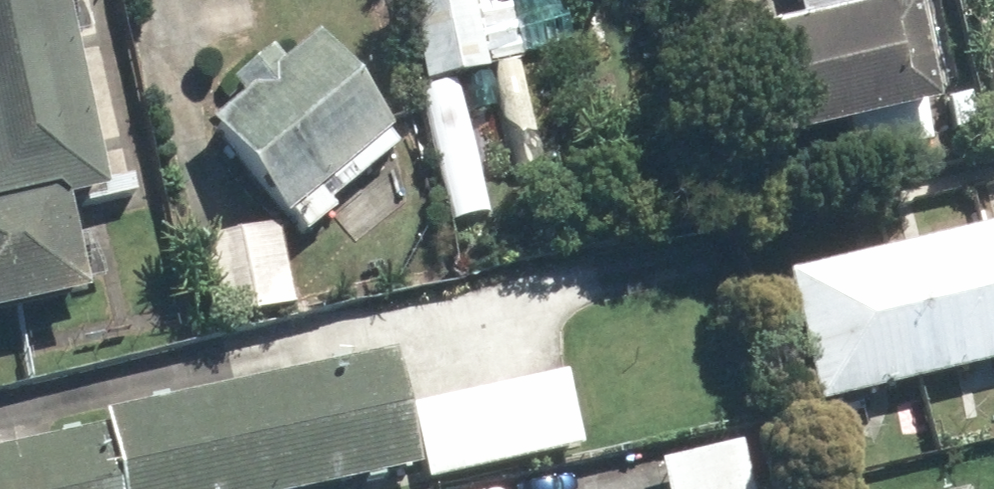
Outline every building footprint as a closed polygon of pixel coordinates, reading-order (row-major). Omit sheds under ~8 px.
[(91,301),(66,190),(96,184),(55,0),(0,0),(0,321),(91,301)] [(422,86),(517,68),(504,0),(406,0),(422,86)] [(916,5),(915,0),(791,0),(799,33),(916,5)] [(916,5),(799,33),(709,54),(735,160),(941,111),(916,5)] [(310,36),(205,130),(297,231),(402,136),(310,36)] [(813,409),(993,365),(993,226),(781,277),(813,409)] [(417,465),(385,345),(0,447),(0,488),(325,488),(417,465)] [(560,374),(410,406),(428,485),(578,453),(560,374)] [(655,467),(660,488),(752,488),(742,447),(655,467)]
